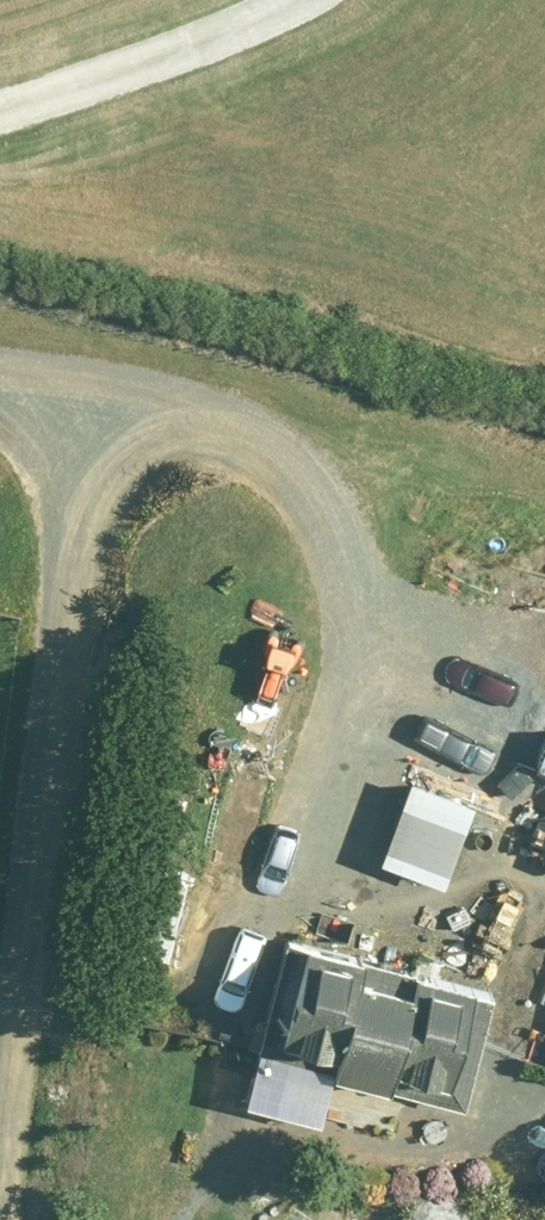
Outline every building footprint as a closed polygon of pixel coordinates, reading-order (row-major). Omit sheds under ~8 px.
[(330,1069),(458,1099),(484,992),(286,945),(250,1098),(319,1115),(330,1069)]
